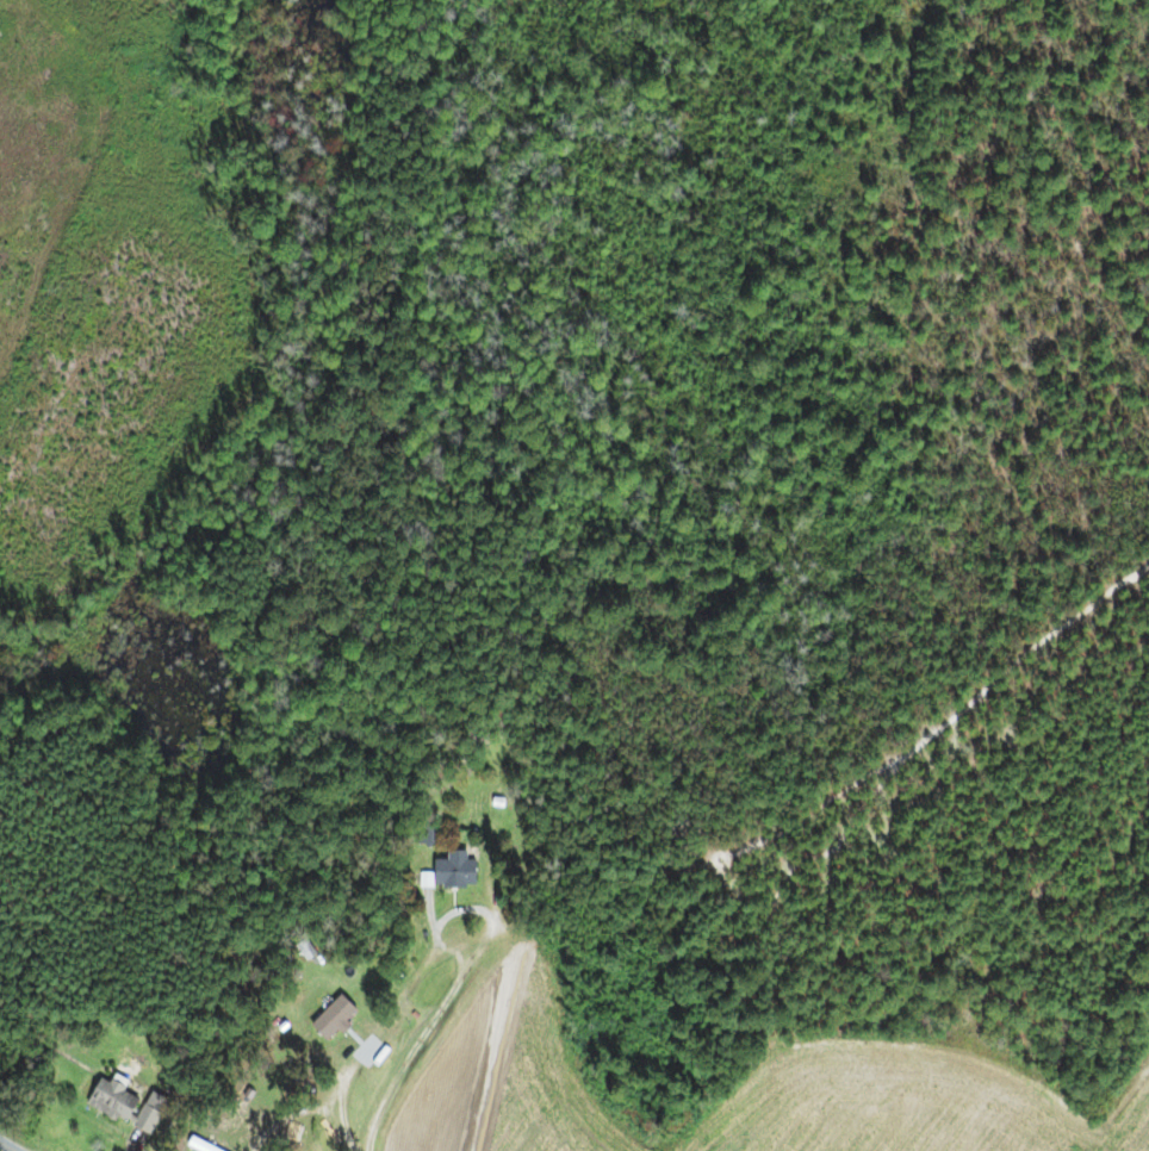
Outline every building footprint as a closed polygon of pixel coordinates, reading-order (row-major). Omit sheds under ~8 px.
[(415,844),(439,844),(439,824),(415,824),(415,844)] [(418,888),(470,888),(470,861),(462,861),(462,851),(442,851),(442,861),(427,861),(427,875),(418,875),(418,888)] [(305,1027),(323,1045),(345,1023),(343,1021),(353,1011),(337,995),(305,1027)] [(92,1079),(81,1106),(125,1124),(135,1096),(92,1079)] [(165,1102),(145,1092),(128,1128),(147,1137),(165,1102)]
